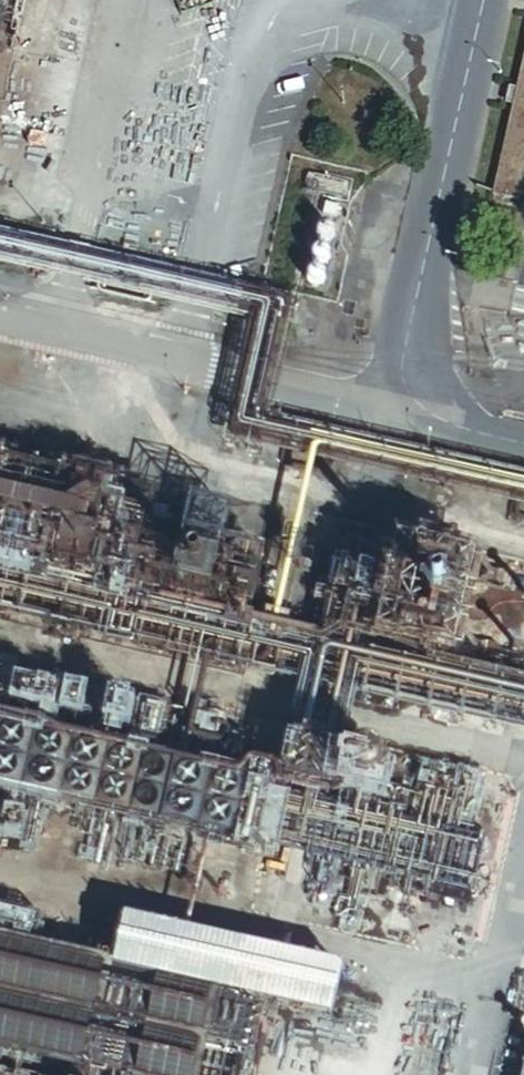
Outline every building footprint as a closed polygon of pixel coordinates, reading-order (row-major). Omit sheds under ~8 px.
[(490,189),(516,195),(519,182),(523,165),(523,41),(490,189)] [(44,751),(44,748),(43,745),(42,743),(40,740),(38,738),(35,737),(32,737),(29,737),(26,738),(24,740),(22,742),(20,745),(20,748),(20,751),(21,754),(23,757),(25,759),(27,760),(30,761),(33,761),(36,760),(39,759),(41,757),(43,754),(44,751)] [(83,759),(83,756),(83,753),(81,750),(79,748),(77,746),(74,745),(71,745),(68,745),(65,746),(63,748),(61,750),(60,753),(59,756),(59,759),(60,762),(62,764),(64,767),(67,768),(70,769),(72,769),(75,768),(78,767),(80,765),(82,762),(83,759)] [(121,768),(122,765),(121,762),(120,759),(118,756),(115,755),(112,753),(110,753),(106,753),(104,755),(101,756),(99,759),(98,761),(97,764),(98,767),(99,770),(100,773),(102,775),(105,776),(108,777),(111,777),(114,777),(116,775),(119,773),(120,771),(121,768)] [(159,777),(160,774),(159,771),(158,768),(156,766),(153,764),(151,763),(148,762),(145,763),(142,764),(139,766),(137,768),(136,771),(136,774),(136,777),(137,779),(138,782),(140,784),(143,786),(146,786),(149,786),(152,786),(155,784),(157,782),(159,779),(159,777)] [(37,782),(37,779),(37,776),(36,773),(34,771),(31,769),(28,768),(26,767),(22,768),(19,769),(17,771),(15,773),(14,776),(13,779),(13,782),(14,785),(16,787),(18,789),(21,791),(24,791),(27,791),(29,791),(32,789),(34,787),(36,785),(37,782)] [(199,786),(199,783),(199,780),(197,776),(195,774),(193,773),(190,772),(187,771),(184,772),(181,773),(179,774),(177,777),(176,779),(175,782),(175,786),(176,788),(178,791),(180,793),(183,794),(185,795),(188,795),(191,794),(194,793),(196,791),(198,788),(199,786)] [(75,790),(75,787),(75,784),(73,781),(71,779),(69,777),(66,776),(63,775),(60,776),(57,777),(55,779),(53,781),(52,784),(51,787),(51,790),(52,792),(54,795),(56,797),(59,799),(61,799),(65,799),(68,799),(70,797),(72,795),(74,792),(75,790)] [(237,794),(237,791),(236,788),(235,786),(233,783),(231,781),(228,780),(225,780),(222,780),(219,781),(217,783),(215,786),(213,788),(213,791),(213,794),(214,797),(216,800),(218,802),(220,803),(223,804),(226,804),(229,803),(232,802),(234,800),(236,797),(237,794)] [(113,799),(114,796),(113,793),(112,790),(110,788),(107,786),(105,785),(102,784),(98,785),(96,786),(93,787),(91,790),(90,792),(89,795),(90,799),(91,802),(92,804),(94,806),(97,808),(100,808),(103,808),(106,808),(109,806),(111,804),(112,802),(113,799)] [(152,809),(152,806),(151,803),(150,800),(148,798),(146,796),(143,795),(140,794),(137,795),(134,796),(132,797),(130,800),(128,802),(128,805),(128,809),(129,812),(131,814),(133,816),(135,817),(138,818),(141,818),(144,818),(147,816),(149,814),(151,812),(152,809)] [(191,816),(192,813),(191,810),(190,808),(188,805),(185,803),(183,802),(180,802),(177,802),(174,803),(171,805),(169,807),(168,810),(168,813),(168,816),(169,819),(170,821),(173,824),(175,825),(178,826),(181,826),(184,825),(187,824),(189,822),(191,819),(191,816)] [(230,826),(231,823),(230,819),(229,817),(227,814),(224,813),(222,812),(218,811),(216,812),(213,813),(210,814),(208,817),(207,819),(206,822),(207,826),(208,829),(209,831),(211,833),(214,834),(217,835),(220,835),(223,834),(225,833),(228,831),(229,829),(230,826)] [(278,1006),(289,955),(126,920),(115,970),(278,1006)]
